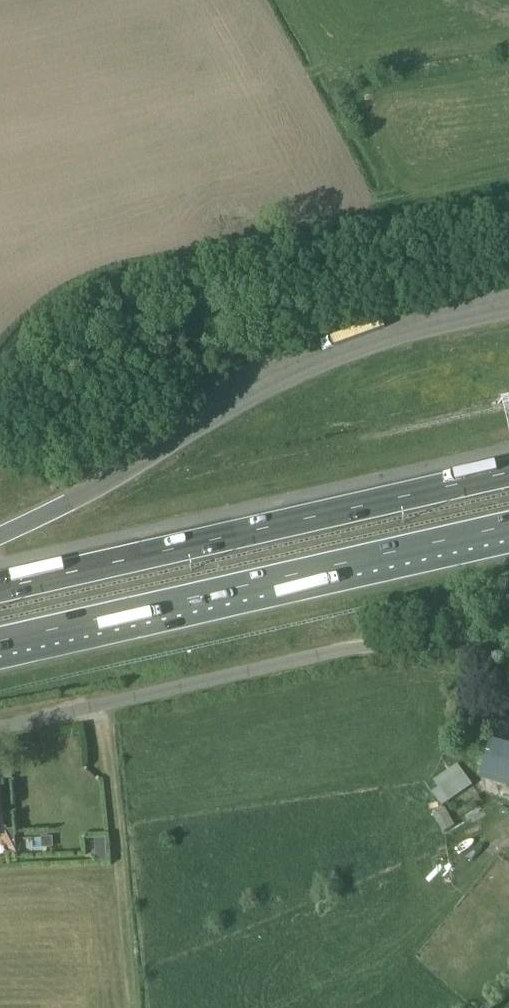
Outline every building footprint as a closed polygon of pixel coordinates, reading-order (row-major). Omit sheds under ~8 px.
[(490,739),(480,778),(508,786),(508,744),(490,739)] [(438,787),(432,791),(442,806),(472,785),(458,766),(457,763),(445,772),(433,779),(438,787)] [(443,832),(453,827),(444,808),(433,814),(443,832)] [(52,849),(52,838),(43,838),(43,849),(52,849)]
